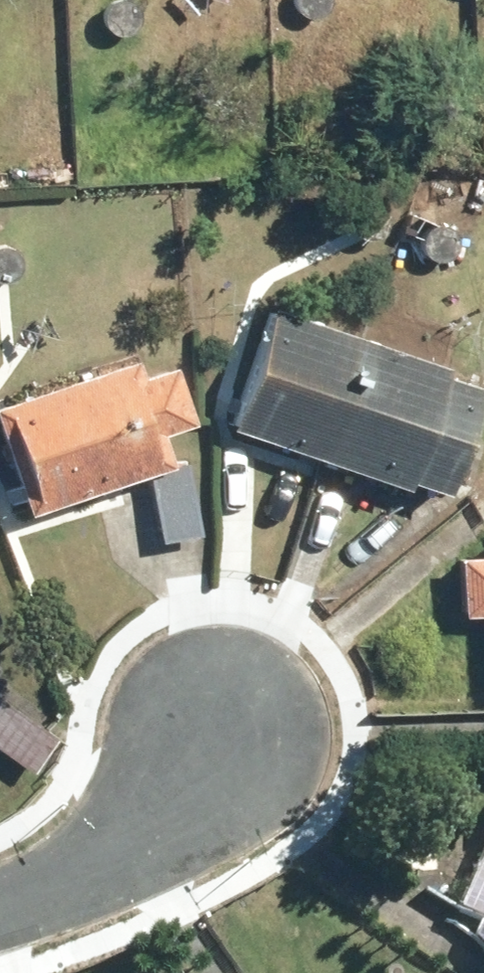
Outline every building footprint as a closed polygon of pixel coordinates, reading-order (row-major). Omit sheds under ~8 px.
[(125,0),(113,0),(109,2),(102,9),(100,18),(103,28),(110,34),(120,36),(129,33),(136,26),(138,16),(135,7),(128,1),(125,0)] [(293,9),(300,16),(310,18),(319,15),(326,7),(327,0),(290,0),(293,9)] [(446,226),(436,224),(427,227),(420,234),(418,244),(421,253),(428,260),(438,262),(447,259),(454,251),(456,242),(453,233),(446,226)] [(0,245),(0,282),(8,279),(15,272),(17,262),(14,253),(7,246),(0,245)] [(229,427),(403,488),(406,481),(445,495),(483,389),(442,374),(444,366),(272,306),(229,427)] [(170,465),(159,435),(192,423),(171,365),(139,377),(132,357),(0,403),(0,444),(25,515),(170,465)] [(158,539),(200,533),(189,467),(148,473),(158,539)] [(457,557),(461,616),(483,614),(483,555),(457,557)] [(23,769),(48,736),(0,699),(0,752),(23,769)]
